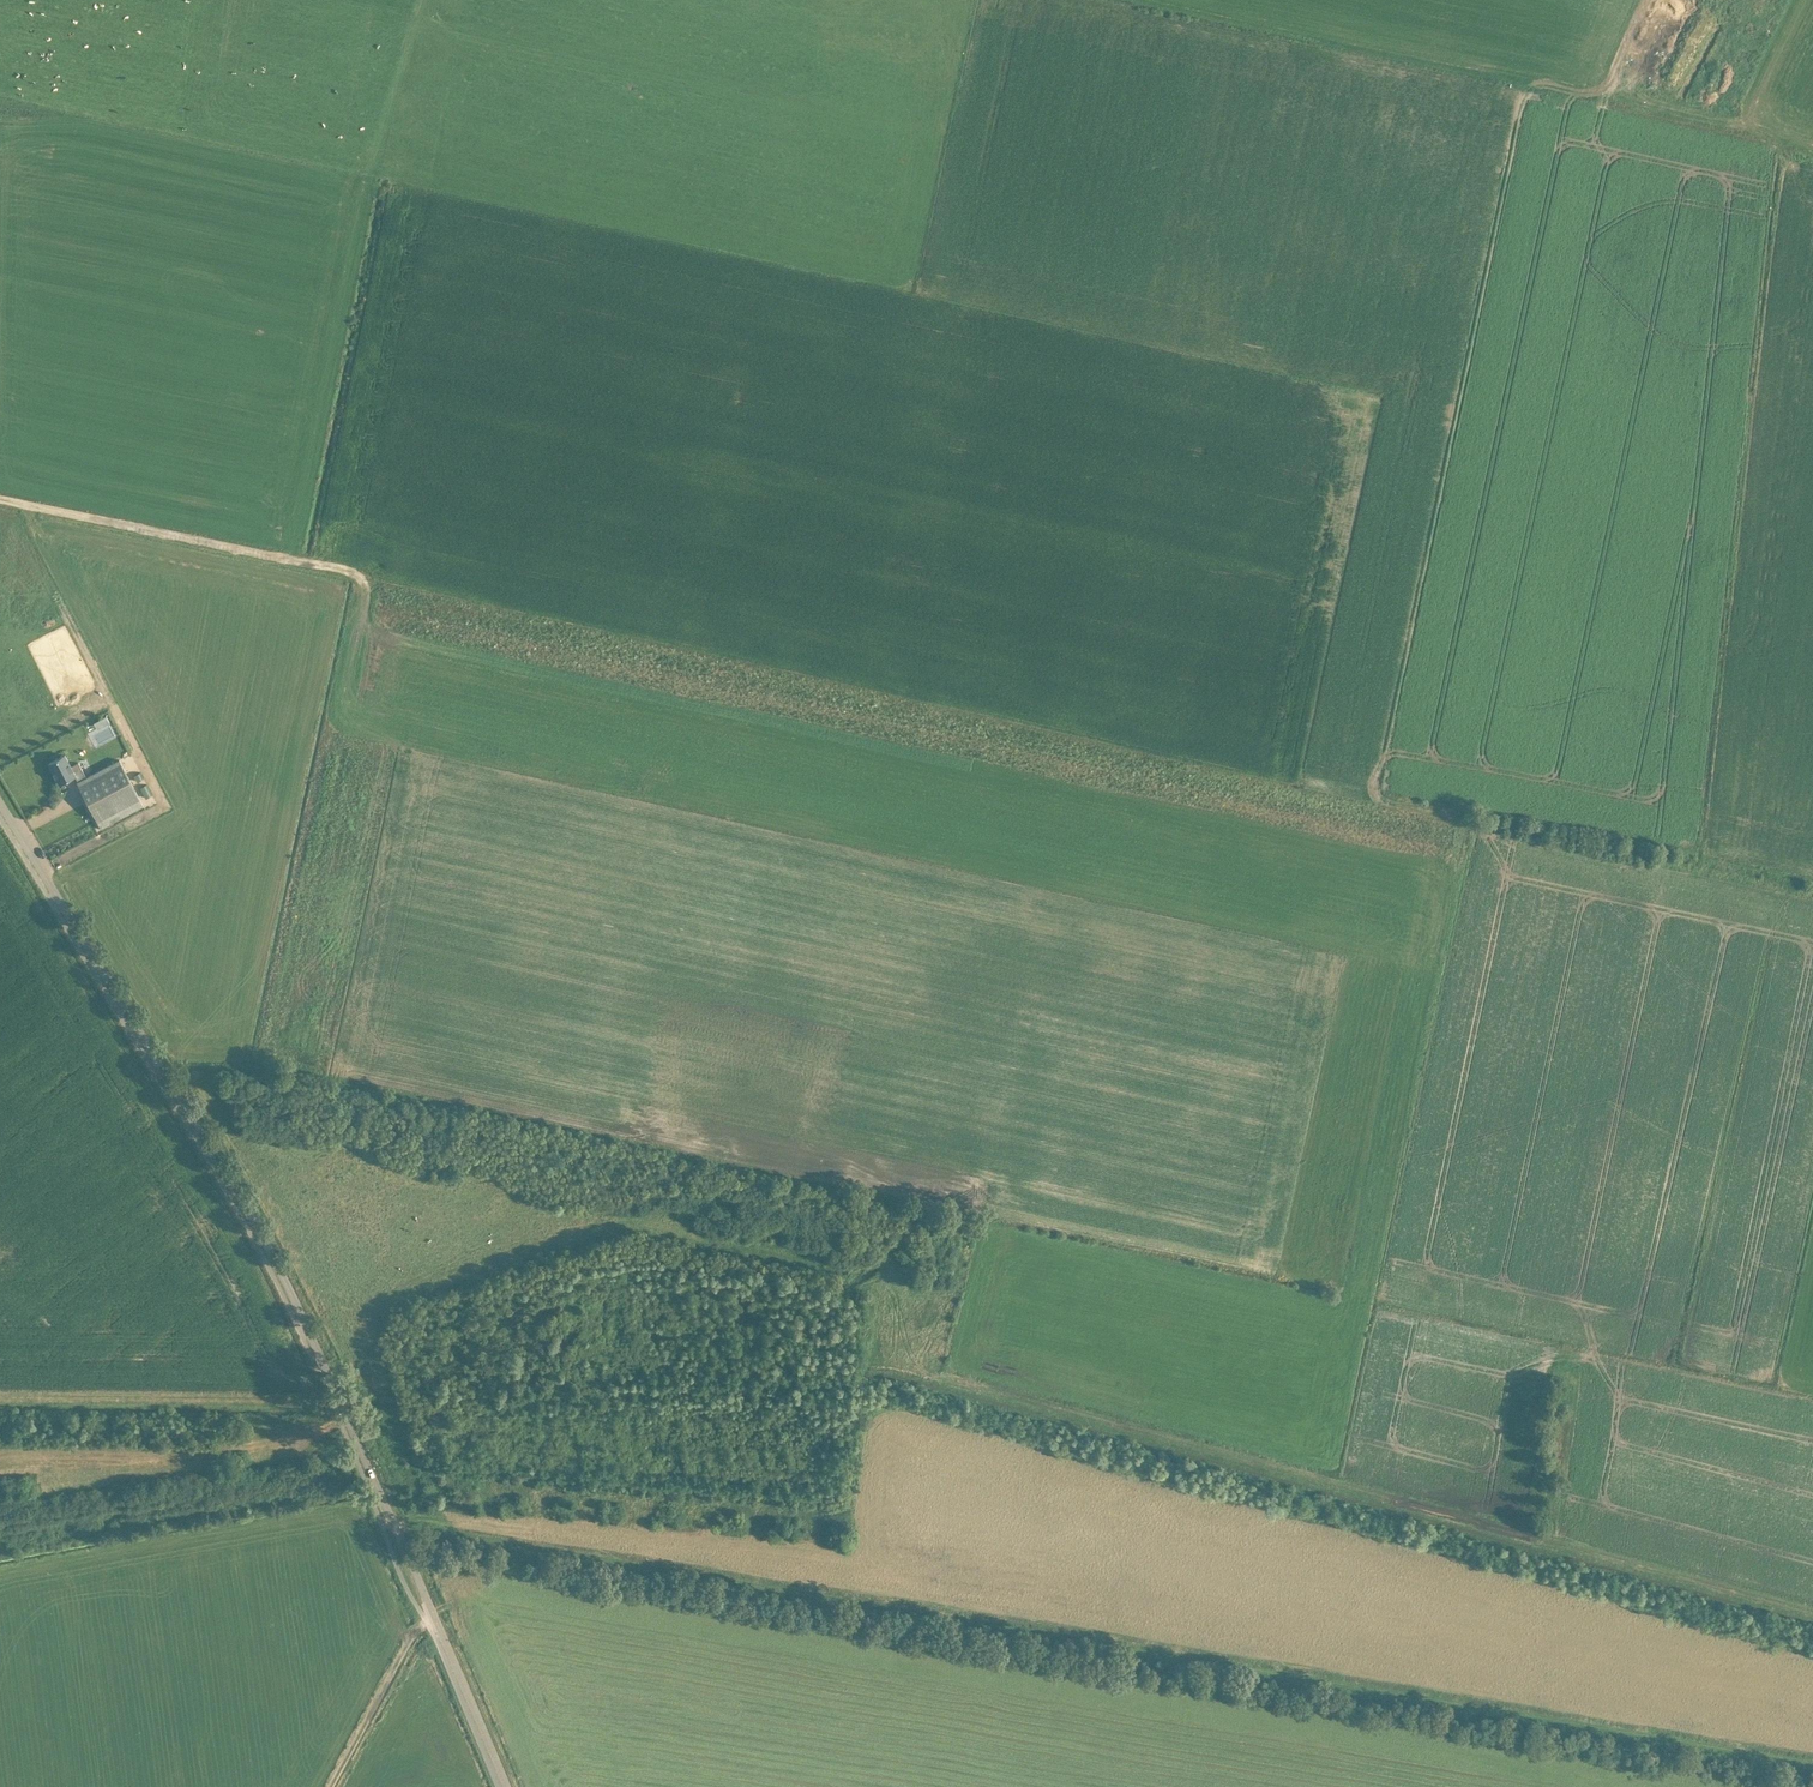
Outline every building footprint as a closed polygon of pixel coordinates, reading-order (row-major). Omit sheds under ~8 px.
[(101,828),(111,823),(143,806),(119,759),(85,776),(78,763),(71,766),(65,755),(49,763),(54,773),(54,772),(60,782),(59,782),(59,783),(75,775),(78,781),(77,782),(101,828)]
